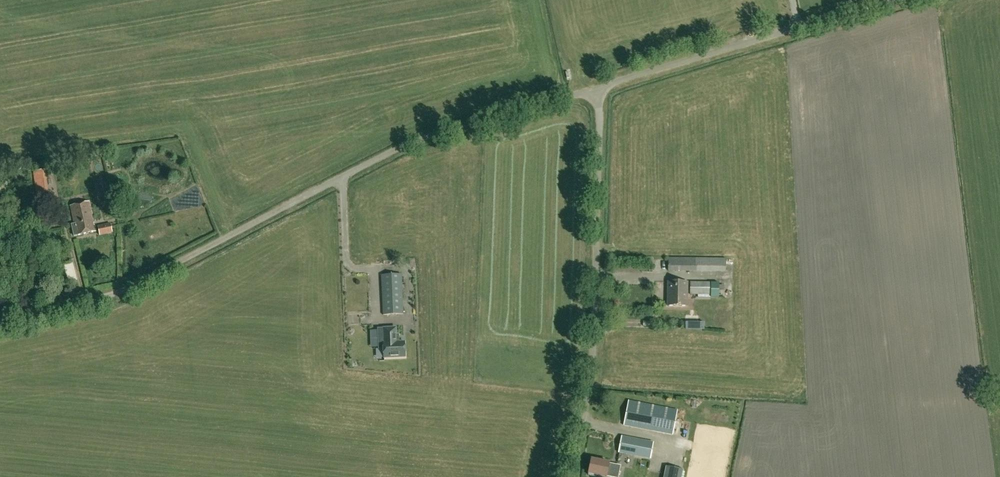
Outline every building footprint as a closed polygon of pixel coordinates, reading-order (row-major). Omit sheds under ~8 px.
[(806,14),(804,0),(801,0),(800,0),(793,0),(796,16),(806,14)] [(50,199),(47,179),(37,180),(40,201),(50,199)] [(95,229),(94,228),(90,203),(73,206),(76,222),(73,223),(75,233),(95,229)] [(100,235),(112,233),(111,224),(98,227),(100,235)] [(726,272),(726,268),(727,259),(668,258),(668,271),(726,272)] [(382,275),(384,315),(404,315),(402,275),(382,275)] [(716,297),(716,310),(728,309),(727,279),(721,279),(721,285),(715,285),(715,297),(716,297)] [(669,282),(668,306),(687,307),(688,283),(669,282)] [(711,296),(711,283),(699,283),(699,296),(711,296)] [(396,328),(378,329),(379,349),(384,349),(384,358),(405,357),(405,342),(399,342),(399,335),(396,335),(396,328)] [(672,435),(677,411),(630,402),(625,426),(672,435)] [(622,437),(619,454),(651,459),(654,443),(622,437)] [(609,464),(609,463),(591,460),(589,471),(589,473),(599,475),(599,473),(607,475),(607,474),(618,476),(619,475),(620,475),(619,475),(620,466),(615,465),(615,466),(612,466),(612,464),(609,464)]
